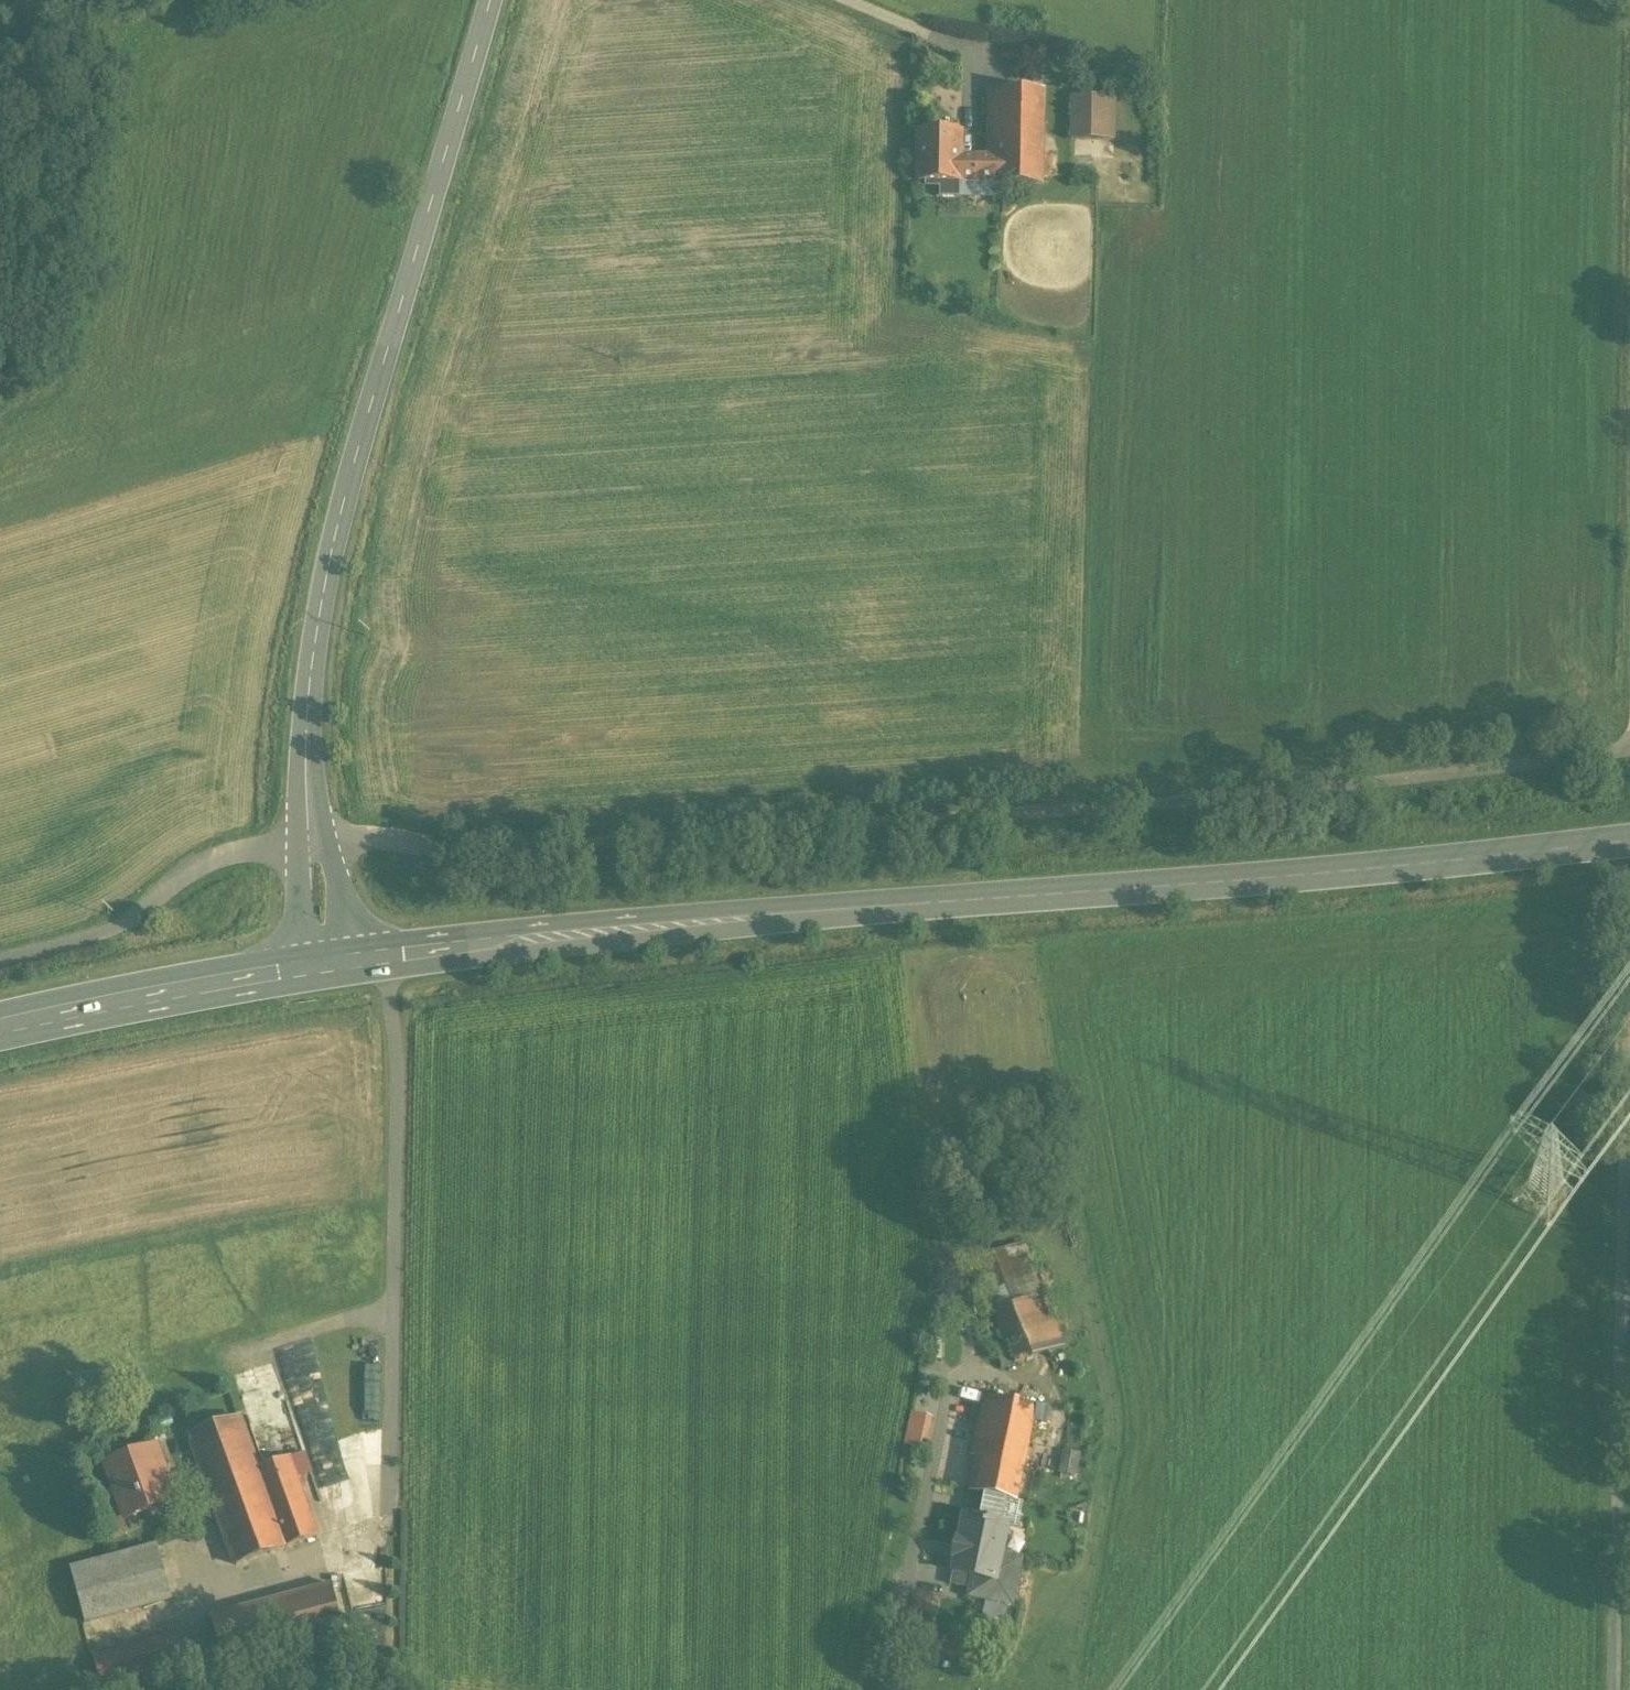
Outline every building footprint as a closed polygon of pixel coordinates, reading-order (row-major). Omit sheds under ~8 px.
[(998,181),(998,184),(1041,184),(1043,91),(988,90),(987,155),(998,155),(998,181)] [(1114,141),(1115,98),(1072,97),(1071,140),(1114,141)] [(961,132),(921,131),(920,159),(918,159),(918,182),(939,183),(960,183),(960,181),(998,181),(998,155),(987,155),(987,158),(960,158),(961,132)] [(960,183),(939,183),(939,198),(960,198),(960,183)] [(1062,1346),(1020,1243),(972,1262),(1015,1365),(1062,1346)] [(320,1353),(289,1357),(295,1412),(326,1408),(320,1353)] [(247,1403),(282,1394),(273,1355),(237,1363),(247,1403)] [(1034,1408),(985,1397),(972,1456),(977,1457),(970,1492),(984,1495),(1007,1500),(1013,1501),(1034,1408)] [(916,1409),(909,1443),(931,1448),(939,1414),(916,1409)] [(207,1486),(257,1470),(239,1417),(189,1435),(207,1486)] [(155,1447),(105,1466),(127,1519),(172,1502),(155,1447)] [(257,1470),(207,1486),(236,1566),(317,1538),(294,1474),(309,1466),(305,1452),(257,1470)] [(978,1521),(965,1518),(953,1572),(974,1577),(970,1596),(1010,1605),(1020,1560),(1001,1555),(1007,1527),(1001,1525),(1007,1500),(984,1495),(978,1521)] [(171,1600),(156,1546),(104,1562),(71,1571),(85,1623),(171,1600)] [(333,1583),(210,1616),(225,1669),(347,1634),(333,1583)] [(171,1636),(96,1658),(102,1685),(178,1663),(171,1636)]
